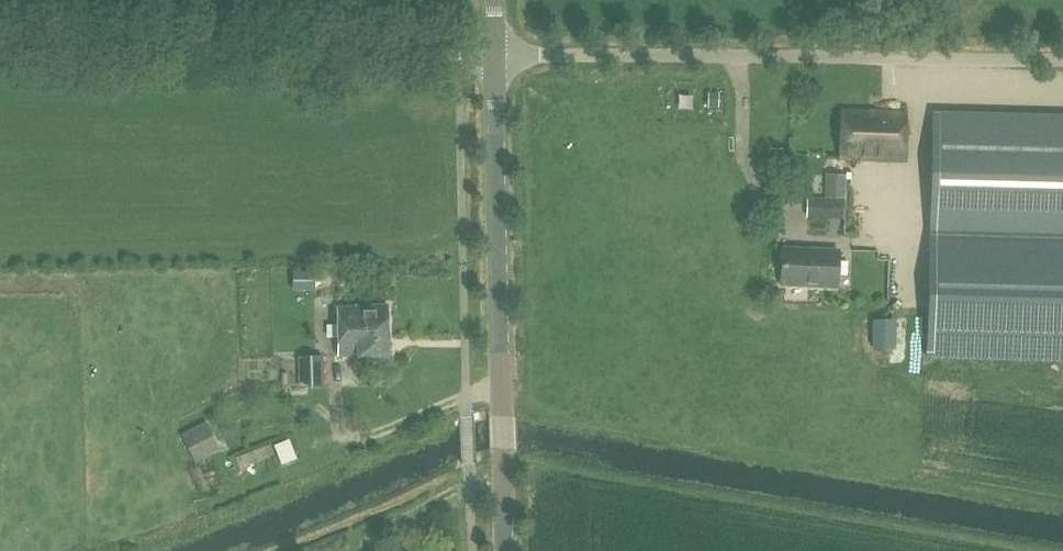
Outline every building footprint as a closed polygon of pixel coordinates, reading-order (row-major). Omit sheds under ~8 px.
[(840,109),(838,158),(903,161),(905,112),(840,109)] [(933,111),(930,234),(1062,237),(1062,114),(933,111)] [(844,199),(833,198),(832,219),(843,219),(844,199)] [(930,234),(928,332),(928,357),(1062,358),(1062,237),(930,234)] [(782,285),(837,287),(839,251),(783,248),(782,285)] [(290,291),(314,291),(313,272),(289,272),(290,291)] [(356,358),(388,358),(387,305),(355,306),(355,308),(336,309),(337,357),(356,356),(356,358)] [(322,355),(298,356),(299,388),(322,388),(322,355)] [(200,425),(179,435),(189,454),(209,443),(200,425)] [(289,442),(275,447),(282,464),(296,458),(289,442)]
